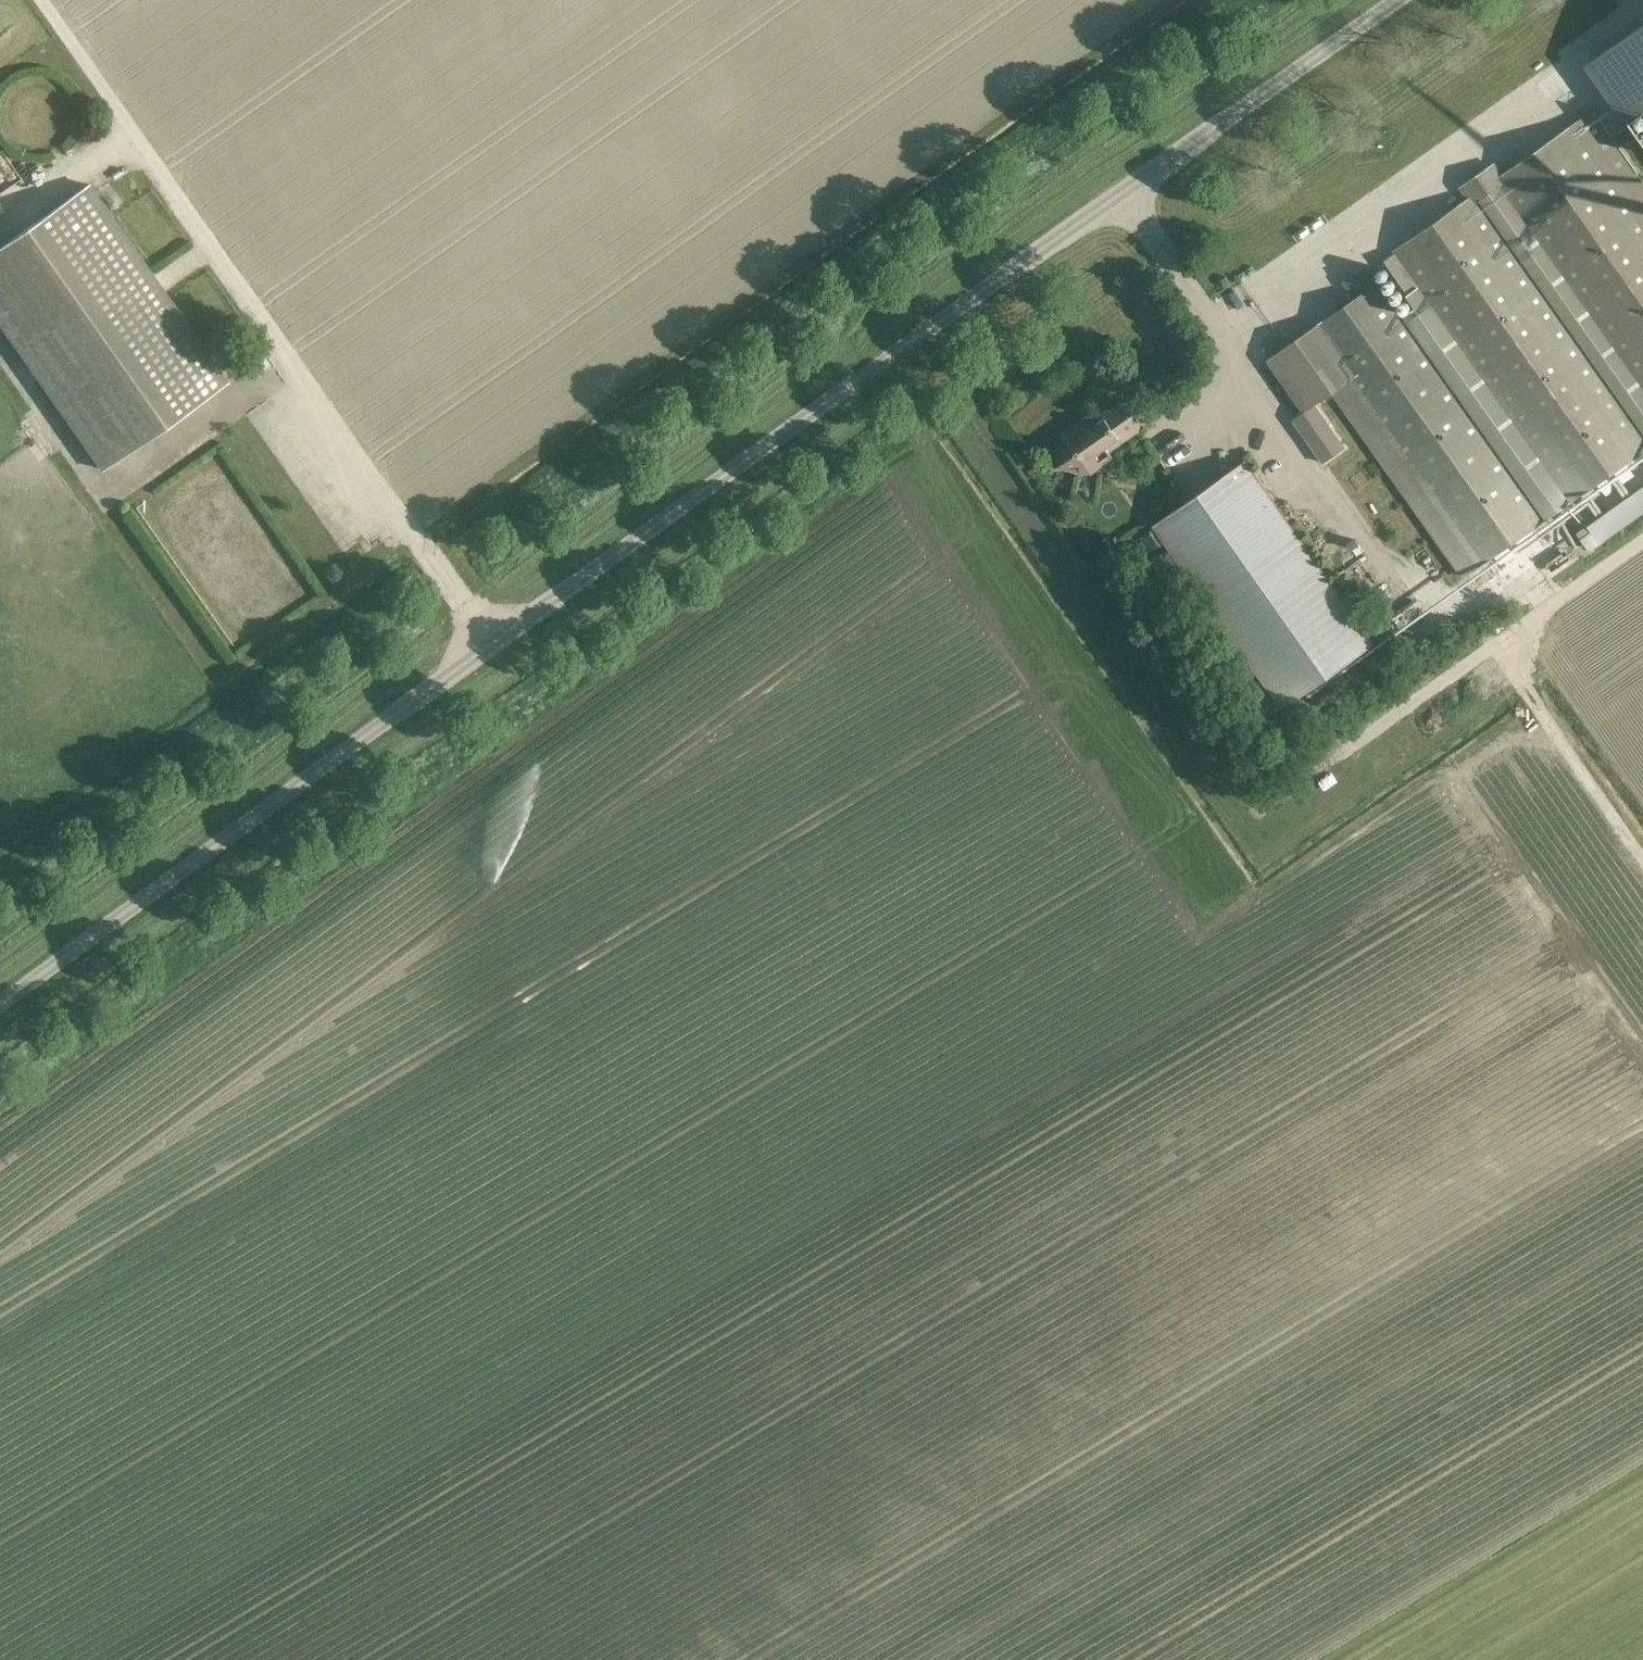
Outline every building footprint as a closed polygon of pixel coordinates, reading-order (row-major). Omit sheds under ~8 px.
[(1588,64),(1626,118),(1642,106),(1642,25),(1588,64)] [(1545,519),(1571,501),(1642,450),(1642,218),(1576,123),(1501,175),(1494,164),(1461,187),(1469,198),(1394,250),(1383,258),(1407,291),(1404,293),(1413,306),(1402,314),(1369,268),(1367,265),(1342,282),(1355,299),(1312,329),(1267,360),(1304,412),(1315,404),(1333,391),(1464,576),(1479,566),(1494,555),(1532,529),(1545,519)] [(89,185),(0,247),(0,323),(103,469),(227,382),(89,185)] [(1078,432),(1068,430),(1063,434),(1057,468),(1084,472),(1093,466),(1100,467),(1113,458),(1108,452),(1138,431),(1143,407),(1119,403),(1078,432)] [(1347,448),(1315,404),(1304,412),(1292,420),(1323,465),(1347,448)] [(1246,464),(1155,528),(1281,705),(1372,641),(1246,464)] [(1590,524),(1603,542),(1642,513),(1642,487),(1590,524)] [(1343,531),(1335,538),(1366,574),(1374,568),(1343,531)] [(1376,600),(1390,587),(1382,578),(1368,591),(1376,600)]
